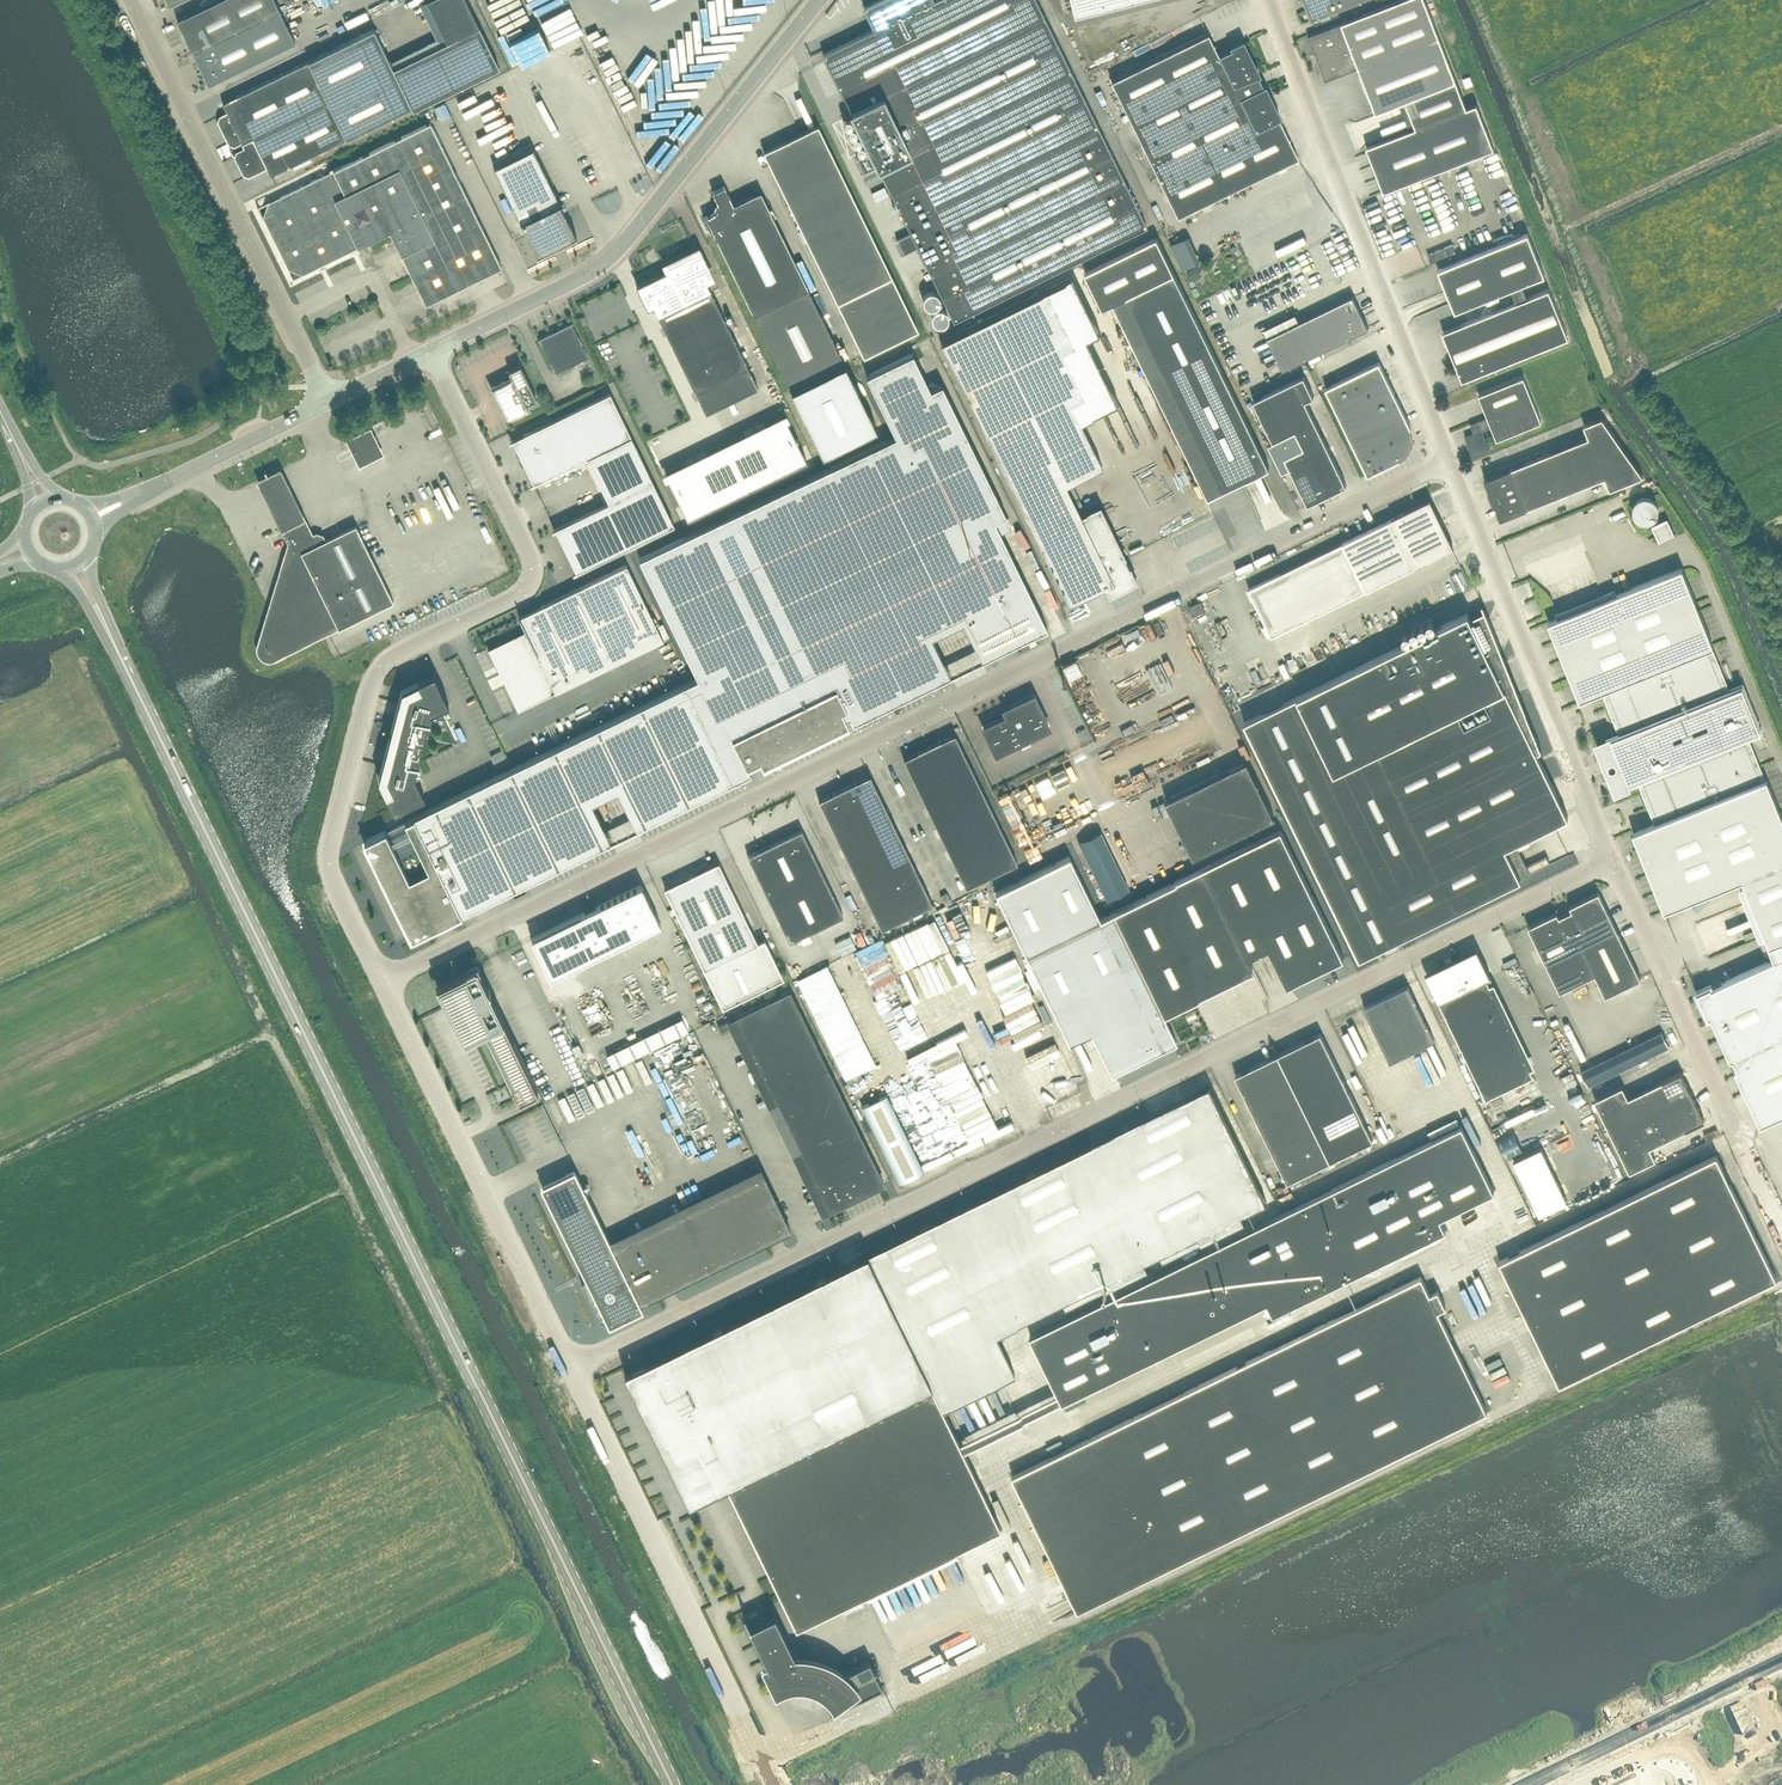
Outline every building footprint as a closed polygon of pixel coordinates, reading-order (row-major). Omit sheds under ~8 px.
[(279,9),(275,0),(216,0),(176,19),(192,51),(279,9)] [(218,120),(229,143),(234,144),(236,149),(235,154),(243,172),(248,174),(266,165),(271,174),(411,105),(413,109),(421,105),(499,66),(478,25),(466,0),(426,0),(447,41),(400,64),(393,67),(373,28),(308,60),(222,102),(227,112),(219,115),(218,120)] [(863,6),(874,28),(822,53),(870,151),(856,157),(863,171),(877,165),(910,232),(896,239),(902,253),(917,246),(953,319),(1146,225),(1036,0),(875,0),(863,6)] [(1072,13),(1121,0),(1069,0),(1072,13)] [(1311,19),(1360,0),(1304,0),(1311,19)] [(1376,111),(1405,100),(1416,127),(1366,146),(1384,191),(1494,148),(1476,103),(1466,107),(1425,0),(1398,0),(1308,35),(1325,80),(1358,67),(1376,111)] [(279,9),(192,51),(208,84),(295,41),(279,9)] [(1218,54),(1207,32),(1110,80),(1177,216),(1297,157),(1241,43),(1218,54)] [(389,230),(425,303),(501,266),(430,121),(267,202),(262,216),(288,268),(303,273),(389,230)] [(817,124),(763,151),(863,355),(917,328),(817,124)] [(533,147),(492,167),(536,254),(576,234),(533,147)] [(712,212),(703,217),(709,229),(711,228),(732,271),(753,314),(821,454),(824,453),(876,428),(807,287),(760,190),(732,203),(724,185),(712,191),(716,200),(712,212)] [(884,186),(871,192),(875,201),(888,195),(884,186)] [(1527,232),(1437,268),(1455,310),(1506,289),(1520,284),(1544,274),(1527,232)] [(1219,486),(1220,486),(1266,463),(1268,468),(1269,467),(1156,236),(1084,271),(1102,307),(1113,302),(1208,497),(1209,496),(1207,492),(1219,486)] [(1427,253),(1431,262),(1459,251),(1455,241),(1427,253)] [(636,285),(647,307),(652,305),(694,391),(747,365),(705,279),(710,276),(697,249),(700,248),(699,247),(665,264),(668,269),(636,285)] [(939,341),(1067,603),(1102,586),(1106,595),(1136,581),(1099,505),(1080,514),(1065,483),(1102,465),(1081,422),(1119,403),(1087,338),(1100,332),(1073,276),(939,341)] [(1568,337),(1548,288),(1525,297),(1520,284),(1506,289),(1513,302),(1442,331),(1462,380),(1568,337)] [(1368,327),(1353,295),(1267,337),(1282,369),(1368,327)] [(539,338),(555,372),(587,357),(571,323),(572,322),(572,321),(537,339),(539,338)] [(895,435),(639,557),(697,677),(683,683),(731,781),(750,772),(747,766),(759,760),(762,765),(949,674),(930,635),(962,620),(981,658),(1046,627),(999,531),(1011,526),(941,383),(930,388),(912,352),(866,375),(895,435)] [(1379,361),(1325,387),(1367,474),(1400,458),(1399,456),(1402,455),(1404,452),(1407,450),(1408,447),(1410,444),(1411,441),(1411,437),(1411,434),(1410,431),(1409,428),(1411,427),(1379,361)] [(525,403),(536,398),(519,364),(508,370),(506,371),(504,377),(505,379),(491,386),(506,417),(527,407),(525,403)] [(1253,400),(1273,440),(1268,442),(1282,471),(1289,467),(1307,503),(1346,485),(1305,400),(1313,396),(1303,375),(1272,390),(1264,394),(1253,400)] [(1478,430),(1464,436),(1472,453),(1489,446),(1482,429),(1491,426),(1496,439),(1541,420),(1523,376),(1478,394),(1487,416),(1474,421),(1478,430)] [(673,523),(620,413),(609,391),(510,440),(532,483),(586,457),(608,501),(553,528),(574,572),(673,523)] [(783,415),(665,473),(687,517),(804,459),(783,415)] [(1484,478),(1500,518),(1604,476),(1609,488),(1643,475),(1602,417),(1583,424),(1588,436),(1484,478)] [(358,465),(383,453),(370,426),(345,438),(358,465)] [(256,480),(280,528),(304,516),(280,468),(256,480)] [(1654,518),(1655,517),(1656,516),(1656,515),(1657,515),(1657,514),(1657,513),(1657,512),(1658,512),(1658,511),(1658,510),(1658,509),(1658,508),(1658,507),(1658,506),(1658,505),(1657,505),(1657,504),(1657,503),(1656,503),(1656,502),(1656,501),(1655,501),(1655,500),(1654,500),(1654,499),(1653,499),(1653,498),(1652,498),(1651,497),(1650,497),(1649,496),(1648,496),(1647,496),(1646,496),(1645,496),(1644,496),(1643,496),(1642,496),(1641,496),(1640,497),(1639,497),(1638,497),(1638,498),(1637,498),(1637,499),(1636,499),(1636,500),(1635,500),(1635,501),(1634,501),(1634,502),(1633,503),(1633,504),(1633,505),(1632,505),(1632,506),(1632,507),(1632,508),(1632,509),(1632,510),(1632,511),(1632,512),(1632,513),(1633,513),(1633,514),(1633,515),(1634,515),(1634,516),(1635,517),(1635,518),(1636,518),(1637,519),(1638,520),(1639,520),(1640,521),(1641,521),(1642,521),(1642,522),(1643,522),(1644,522),(1645,522),(1646,522),(1647,522),(1648,521),(1649,521),(1650,521),(1651,520),(1652,520),(1652,519),(1653,519),(1654,519),(1654,518)] [(1322,611),(1321,610),(1331,605),(1332,606),(1337,603),(1337,602),(1347,597),(1347,598),(1352,596),(1352,595),(1362,590),(1363,591),(1368,588),(1368,587),(1378,582),(1378,583),(1381,582),(1381,581),(1402,570),(1402,571),(1405,570),(1404,569),(1411,566),(1412,567),(1420,563),(1419,562),(1427,558),(1427,559),(1452,547),(1429,500),(1342,542),(1344,546),(1342,548),(1342,549),(1332,554),(1331,553),(1326,555),(1326,556),(1316,561),(1316,560),(1311,563),(1311,564),(1301,569),(1301,568),(1295,570),(1296,571),(1286,576),(1285,575),(1282,577),(1280,572),(1248,588),(1271,635),(1272,635),(1258,605),(1288,590),(1303,620),(1306,618),(1306,617),(1316,612),(1316,613),(1322,611)] [(338,627),(393,600),(355,524),(325,539),(323,535),(314,532),(312,533),(304,516),(280,527),(289,545),(258,646),(259,652),(263,656),(268,657),(273,656),(337,625),(338,627)] [(1668,517),(1652,523),(1658,539),(1674,533),(1668,517)] [(487,648),(517,709),(555,691),(549,680),(657,627),(626,563),(518,616),(525,630),(487,648)] [(1766,778),(1765,778),(1748,735),(1760,730),(1742,684),(1730,689),(1712,646),(1713,645),(1682,567),(1548,620),(1579,699),(1602,690),(1619,734),(1608,738),(1626,783),(1637,779),(1655,823),(1632,831),(1664,910),(1741,879),(1773,958),(1711,986),(1710,984),(1696,991),(1708,1016),(1710,1015),(1730,1058),(1732,1057),(1737,1067),(1734,1068),(1760,1123),(1781,1113),(1781,817),(1766,778)] [(1590,593),(1597,590),(1589,572),(1582,575),(1590,593)] [(1627,576),(1626,584),(1639,584),(1639,576),(1627,576)] [(1244,721),(1359,957),(1521,878),(1505,846),(1568,816),(1536,751),(1541,749),(1482,603),(1481,603),(1484,609),(1470,616),(1468,611),(1244,721)] [(413,611),(404,615),(408,622),(416,617),(413,611)] [(1100,648),(1107,661),(1118,656),(1111,643),(1100,648)] [(479,668),(491,665),(487,652),(476,655),(479,668)] [(1078,660),(1084,670),(1095,665),(1090,654),(1078,660)] [(1275,669),(1281,682),(1291,677),(1285,664),(1275,669)] [(433,672),(401,688),(378,777),(394,809),(424,794),(415,776),(432,710),(448,703),(433,672)] [(1133,688),(1145,681),(1142,675),(1129,681),(1133,688)] [(1218,687),(1229,683),(1226,677),(1216,681),(1218,687)] [(636,828),(731,781),(683,683),(404,820),(428,868),(408,877),(385,829),(363,840),(411,937),(610,840),(591,801),(617,789),(636,828)] [(1124,687),(1112,692),(1114,696),(1126,692),(1124,687)] [(1048,726),(1033,694),(1009,706),(1010,708),(1011,709),(1009,713),(1007,715),(982,727),(995,752),(1048,726)] [(1106,701),(1099,705),(1105,718),(1113,715),(1106,701)] [(928,744),(950,788),(975,776),(954,732),(940,739),(939,739),(928,744)] [(924,801),(950,788),(928,744),(916,750),(916,751),(902,758),(924,801)] [(1247,760),(1166,800),(1193,856),(1275,817),(1247,760)] [(875,851),(900,838),(869,774),(843,786),(864,829),(875,851)] [(934,823),(986,798),(975,776),(950,788),(924,801),(934,823)] [(838,842),(864,829),(843,786),(817,799),(838,842)] [(986,798),(934,823),(944,844),(996,819),(986,798)] [(996,819),(944,844),(955,865),(1006,840),(996,819)] [(842,914),(801,828),(747,854),(788,940),(842,914)] [(849,863),(875,851),(864,829),(838,842),(849,863)] [(1281,829),(1203,867),(1247,957),(1269,947),(1286,981),(1336,956),(1338,960),(1344,958),(1281,829)] [(1077,841),(1106,899),(1128,888),(1099,830),(1077,841)] [(885,872),(911,860),(900,838),(875,851),(885,872)] [(1006,840),(955,865),(965,887),(1017,861),(1006,840)] [(859,885),(885,872),(875,851),(849,863),(859,885)] [(1175,1040),(1163,1014),(1112,911),(1099,918),(1068,856),(995,892),(1068,1041),(1090,1031),(1110,1072),(1175,1040)] [(885,872),(896,894),(921,881),(911,860),(885,872)] [(717,861),(664,887),(703,968),(722,1006),(782,977),(764,937),(756,941),(717,861)] [(1166,1009),(1252,967),(1247,957),(1203,867),(1112,911),(1163,1014),(1167,1012),(1166,1009)] [(885,872),(859,885),(870,906),(896,894),(885,872)] [(921,881),(896,894),(870,906),(880,928),(932,903),(921,881)] [(594,904),(583,909),(584,911),(530,937),(549,976),(659,923),(640,883),(594,906),(594,904)] [(1598,890),(1570,905),(1572,909),(1559,915),(1557,911),(1528,925),(1560,990),(1595,973),(1605,994),(1641,977),(1598,890)] [(965,904),(961,907),(966,917),(971,914),(965,904)] [(924,919),(929,935),(957,926),(952,911),(924,919)] [(1727,922),(1732,930),(1740,925),(1736,917),(1727,922)] [(808,935),(799,939),(802,944),(810,940),(808,935)] [(1477,947),(1424,972),(1438,1001),(1441,999),(1486,977),(1490,975),(1479,953),(1479,952),(1477,947)] [(657,963),(662,976),(668,974),(662,961),(657,963)] [(475,964),(435,984),(451,1016),(457,1013),(464,1027),(461,1028),(465,1036),(472,1032),(471,1030),(482,1025),(517,1099),(536,1090),(475,964)] [(1441,999),(1439,1000),(1486,1097),(1533,1074),(1486,977),(1441,999)] [(891,985),(894,996),(904,993),(901,982),(891,985)] [(1407,984),(1363,1005),(1390,1060),(1433,1039),(1407,984)] [(753,1056),(808,1030),(789,990),(734,1016),(753,1056)] [(926,1049),(914,1054),(923,1077),(937,1072),(935,1067),(955,1059),(931,1001),(897,1015),(905,1035),(918,1030),(926,1049)] [(613,1071),(691,1037),(685,1023),(607,1057),(613,1071)] [(808,1030),(753,1056),(770,1089),(824,1062),(808,1030)] [(1668,1046),(1661,1031),(1581,1070),(1588,1085),(1668,1046)] [(1279,1053),(1235,1074),(1253,1111),(1270,1145),(1288,1181),(1331,1159),(1373,1139),(1355,1103),(1320,1032),(1279,1053)] [(824,1062),(770,1089),(828,1209),(883,1182),(824,1062)] [(1670,1096),(1688,1087),(1680,1071),(1662,1080),(1670,1096)] [(1674,1104),(1670,1096),(1662,1080),(1642,1089),(1654,1114),(1674,1104)] [(1102,1282),(1105,1288),(1149,1267),(1146,1261),(1146,1260),(1199,1234),(1199,1235),(1202,1241),(1246,1220),(1243,1214),(1242,1213),(1267,1201),(1209,1084),(623,1371),(678,1484),(680,1482),(682,1485),(683,1488),(695,1482),(701,1495),(725,1483),(795,1625),(999,1526),(941,1408),(1014,1372),(995,1334),(1068,1298),(1102,1282)] [(1633,1124),(1622,1099),(1628,1096),(1622,1084),(1594,1098),(1612,1134),(1633,1124)] [(1670,1096),(1674,1104),(1678,1112),(1696,1103),(1688,1087),(1670,1096)] [(1654,1114),(1642,1089),(1628,1096),(1622,1099),(1633,1124),(1654,1114)] [(901,1090),(889,1097),(893,1104),(905,1097),(901,1090)] [(989,1143),(1011,1134),(993,1094),(972,1103),(989,1143)] [(924,1178),(891,1098),(864,1109),(897,1189),(924,1178)] [(1678,1112),(1686,1128),(1704,1119),(1696,1103),(1678,1112)] [(1654,1114),(1665,1138),(1686,1128),(1678,1112),(1674,1104),(1654,1114)] [(1654,1114),(1633,1124),(1645,1148),(1649,1146),(1665,1138),(1654,1114)] [(1645,1148),(1633,1124),(1612,1134),(1629,1170),(1655,1158),(1649,1146),(1645,1148)] [(1495,1193),(1462,1126),(1030,1335),(1062,1402),(1267,1303),(1273,1314),(1446,1231),(1440,1219),(1495,1193)] [(1524,1152),(1513,1129),(1497,1136),(1508,1160),(1524,1152)] [(1513,1159),(1539,1214),(1567,1200),(1541,1146),(1513,1159)] [(1499,1260),(1559,1383),(1776,1277),(1716,1154),(1499,1260)] [(930,1175),(941,1169),(933,1157),(922,1163),(930,1175)] [(587,1277),(580,1282),(600,1321),(605,1319),(608,1324),(642,1308),(639,1302),(789,1229),(762,1174),(612,1247),(574,1169),(541,1185),(587,1277)] [(1421,1275),(1012,1474),(1071,1596),(1110,1577),(1116,1590),(1099,1598),(1099,1599),(1487,1410),(1438,1310),(1446,1306),(1438,1289),(1430,1293),(1421,1275)] [(743,1592),(746,1599),(761,1591),(758,1585),(743,1592)] [(795,1656),(773,1612),(749,1623),(743,1611),(741,1612),(778,1688),(791,1682),(791,1678),(798,1678),(801,1678),(805,1678),(808,1679),(807,1683),(815,1686),(818,1683),(820,1684),(823,1686),(826,1688),(829,1690),(831,1693),(823,1697),(829,1710),(881,1685),(868,1659),(840,1672),(838,1671),(834,1668),(830,1666),(827,1664),(823,1662),(820,1661),(816,1660),(813,1659),(809,1658),(806,1658),(802,1657),(795,1657),(795,1656)]
